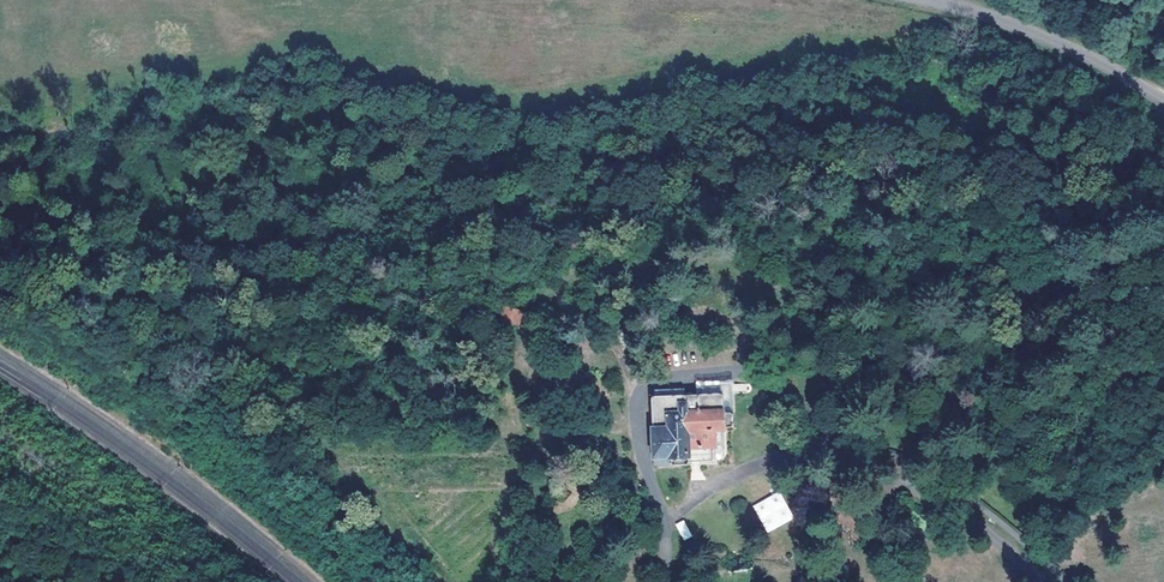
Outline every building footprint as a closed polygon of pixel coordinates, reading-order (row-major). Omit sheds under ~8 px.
[(577,176),(579,186),(593,184),(592,174),(577,176)] [(506,326),(521,323),(518,308),(504,311),(506,326)] [(724,411),(724,391),(651,392),(653,460),(672,459),(672,462),(690,461),(690,444),(716,443),(716,428),(726,428),(725,425),(734,424),(734,411),(724,411)] [(752,504),(766,533),(794,520),(780,491),(752,504)] [(675,523),(683,540),(692,536),(684,519),(675,523)]
